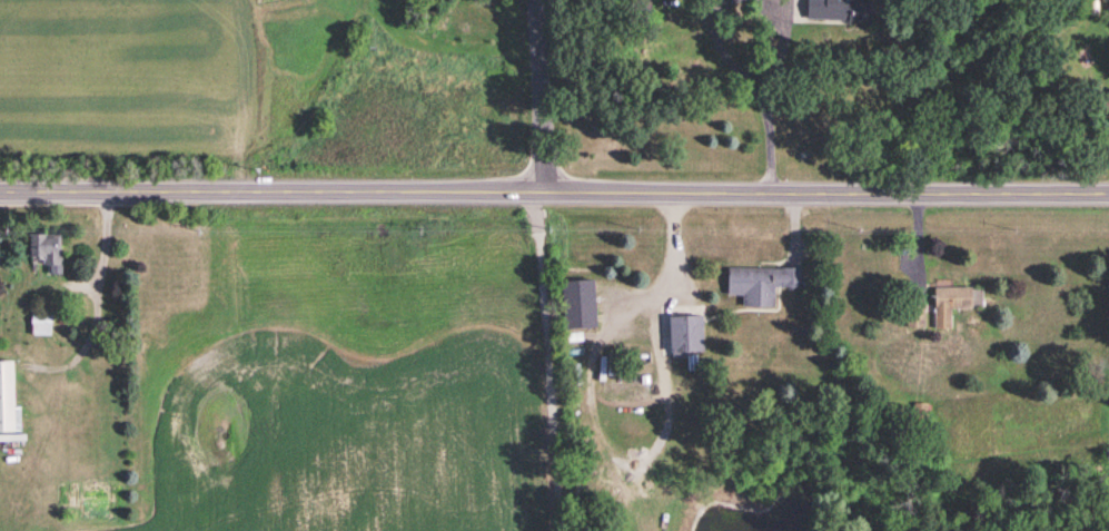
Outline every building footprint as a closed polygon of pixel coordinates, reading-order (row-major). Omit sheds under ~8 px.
[(847,18),(847,20),(870,21),(871,0),(806,0),(806,17),(847,18)] [(1101,109),(1108,112),(1108,85),(1101,109)] [(60,272),(61,233),(30,232),(29,255),(43,255),(43,263),(49,263),(49,272),(60,272)] [(801,284),(801,265),(727,266),(727,293),(742,293),(742,304),(773,304),(773,285),(801,284)] [(561,279),(563,327),(596,325),(593,277),(561,279)] [(933,286),(934,326),(950,326),(950,305),(981,305),(981,285),(933,286)] [(50,333),(50,311),(31,311),(31,333),(50,333)] [(670,355),(687,355),(687,349),(702,348),(702,313),(669,314),(670,355)] [(19,404),(13,405),(12,358),(0,359),(0,430),(20,429),(19,404)]
